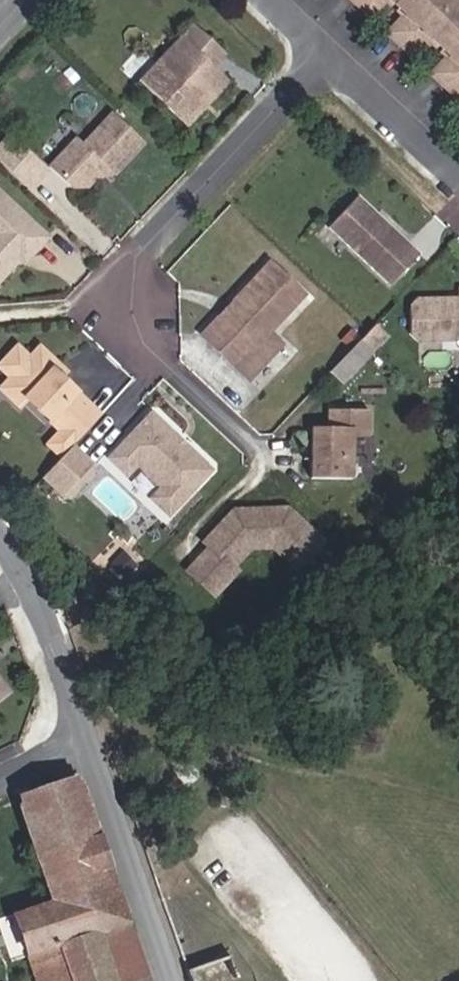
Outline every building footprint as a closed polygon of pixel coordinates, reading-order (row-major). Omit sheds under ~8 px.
[(416,3),(399,23),(426,48),(444,28),(458,42),(458,0),(413,0),(416,3)] [(187,128),(228,86),(213,71),(225,59),(194,30),(142,84),(187,128)] [(444,64),(458,78),(458,48),(444,64)] [(97,163),(112,177),(142,145),(107,113),(82,140),(74,133),(49,163),(70,183),(80,183),(97,163)] [(14,147),(7,140),(0,147),(0,162),(14,147)] [(14,147),(0,162),(0,165),(29,193),(45,177),(14,147)] [(0,199),(0,288),(21,264),(23,257),(28,253),(33,258),(47,242),(0,199)] [(394,295),(424,263),(387,228),(384,232),(377,226),(381,223),(362,204),(333,236),(394,295)] [(25,267),(33,258),(28,253),(23,257),(21,264),(25,267)] [(242,374),(288,322),(307,302),(272,271),(234,313),(237,318),(233,324),(226,322),(207,344),(242,374)] [(422,307),(414,316),(414,340),(422,349),(458,349),(458,308),(422,307)] [(377,359),(391,344),(379,333),(365,349),(377,359)] [(274,339),(242,375),(255,387),(287,351),(274,339)] [(349,394),(379,361),(377,359),(365,349),(336,382),(349,394)] [(93,413),(64,386),(57,380),(62,375),(41,355),(34,364),(22,353),(0,377),(0,383),(10,392),(0,402),(0,405),(53,454),(67,467),(77,455),(102,428),(90,416),(93,413)] [(64,386),(69,381),(62,375),(57,380),(64,386)] [(102,428),(105,424),(93,413),(90,416),(102,428)] [(317,485),(360,484),(359,443),(359,436),(374,436),(374,416),(330,417),(330,435),(316,435),(317,485)] [(201,462),(196,467),(170,443),(174,439),(160,425),(154,426),(115,467),(130,480),(139,479),(145,472),(171,495),(164,503),(164,511),(177,523),(214,482),(215,475),(201,462)] [(196,467),(201,462),(174,439),(170,443),(196,467)] [(67,467),(53,454),(47,460),(61,473),(65,469),(67,467)] [(67,467),(65,469),(61,473),(51,485),(69,502),(96,472),(77,455),(67,467)] [(245,573),(262,554),(284,553),(309,575),(333,548),(298,516),(255,520),(256,530),(231,533),(217,549),(223,554),(201,578),(227,602),(249,577),(245,573)] [(256,530),(255,520),(241,522),(231,533),(256,530)] [(126,575),(139,587),(149,574),(136,563),(126,575)] [(9,691),(0,679),(0,698),(9,691)] [(136,948),(79,784),(76,778),(20,796),(22,803),(19,804),(53,901),(13,916),(36,980),(148,980),(136,948)] [(184,950),(181,941),(176,943),(179,952),(184,950)] [(230,955),(186,970),(189,980),(239,980),(230,955)]
